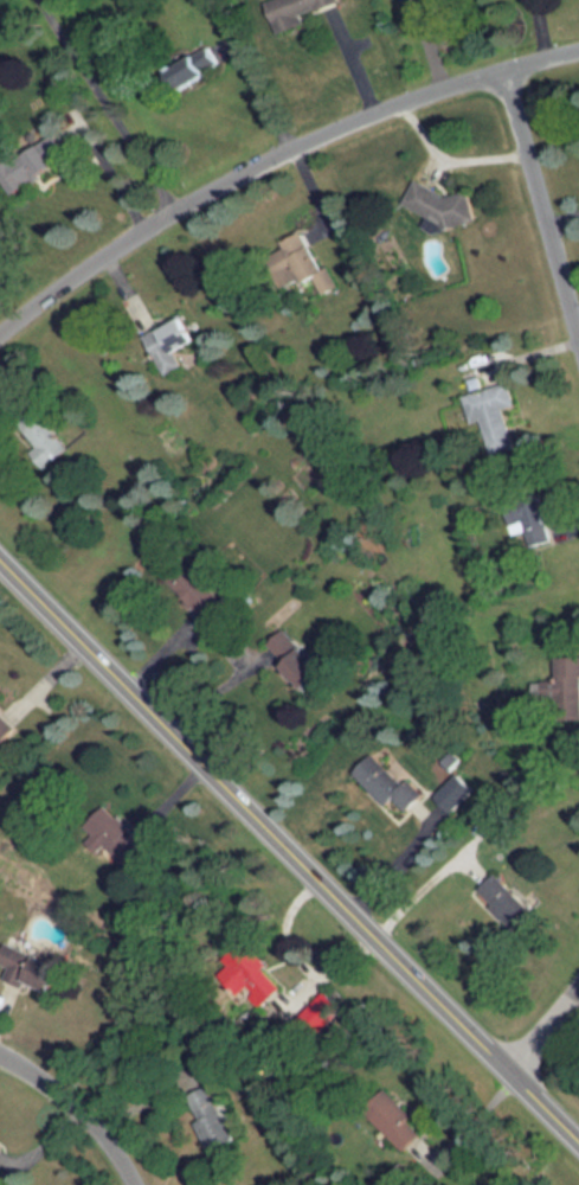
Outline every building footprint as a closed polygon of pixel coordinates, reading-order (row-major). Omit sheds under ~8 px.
[(271,30),(342,6),(340,0),(269,0),(262,2),(271,30)] [(181,90),(211,78),(202,58),(172,71),(181,90)] [(75,107),(44,123),(51,136),(0,165),(0,170),(12,191),(96,145),(75,107)] [(476,222),(468,185),(410,197),(413,212),(426,210),(431,231),(476,222)] [(322,296),(336,289),(307,230),(265,252),(285,292),(313,277),(322,296)] [(198,341),(185,314),(144,333),(165,374),(182,366),(176,351),(198,341)] [(506,408),(515,405),(510,383),(464,393),(471,423),(483,419),(490,454),(515,448),(506,408)] [(47,465),(67,448),(34,409),(14,425),(47,465)] [(512,536),(526,532),(529,550),(552,544),(539,492),(503,501),(512,536)] [(219,587),(172,587),(172,601),(200,601),(200,619),(219,619),(219,587)] [(327,671),(283,628),(265,646),(308,690),(327,671)] [(555,681),(546,681),(547,716),(578,715),(578,656),(555,656),(555,681)] [(21,731),(0,707),(0,749),(21,731)] [(427,793),(379,743),(352,770),(387,807),(395,799),(408,812),(427,793)] [(458,768),(436,790),(452,806),(474,784),(458,768)] [(85,825),(95,834),(86,843),(98,854),(107,846),(126,865),(146,845),(104,806),(85,825)] [(514,930),(534,911),(498,872),(478,891),(514,930)] [(285,988),(246,940),(221,960),(262,1008),(285,988)] [(5,966),(1,975),(54,994),(64,966),(6,944),(0,960),(0,964),(5,966)] [(388,1084),(367,1106),(407,1145),(423,1128),(411,1117),(417,1112),(388,1084)] [(185,1097),(210,1152),(236,1140),(211,1085),(185,1097)]
